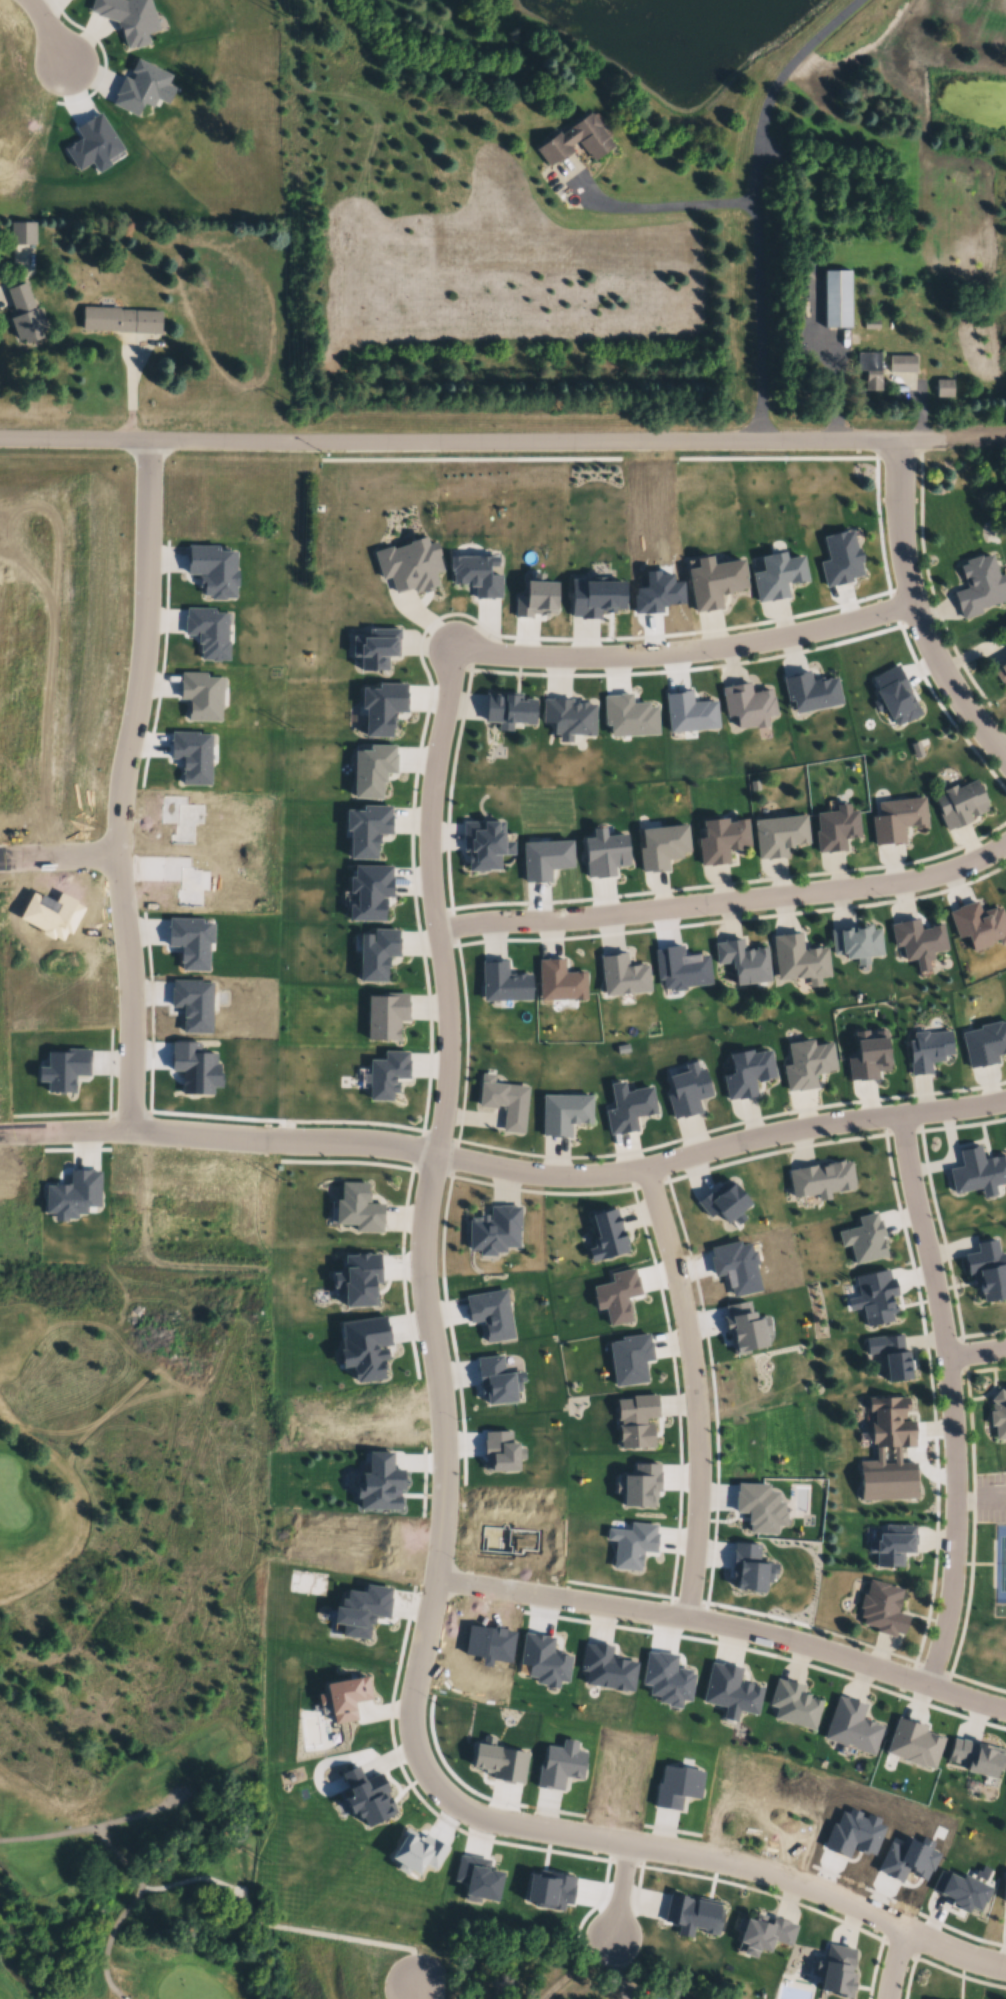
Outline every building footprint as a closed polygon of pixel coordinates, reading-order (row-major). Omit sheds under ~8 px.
[(87,13),(91,0),(125,0),(153,0),(162,26),(158,27),(159,29),(150,32),(152,39),(123,49),(115,23),(87,13)] [(122,76),(130,80),(133,73),(129,71),(135,58),(174,76),(169,85),(176,89),(171,99),(167,97),(165,101),(156,97),(152,106),(145,102),(139,114),(137,113),(136,116),(109,103),(122,76)] [(75,125),(100,109),(123,146),(107,156),(111,162),(98,170),(92,160),(78,168),(64,146),(81,136),(81,137),(82,136),(75,125)] [(529,153),(557,138),(583,120),(607,150),(579,171),(568,157),(543,174),(529,153)] [(35,222),(11,222),(10,244),(35,245),(35,222)] [(820,333),(819,278),(845,277),(846,333),(820,333)] [(2,295),(8,317),(3,320),(16,346),(48,334),(37,309),(31,311),(21,287),(2,295)] [(78,302),(76,337),(155,341),(154,306),(78,302)] [(873,380),(873,359),(851,359),(850,380),(873,380)] [(907,378),(908,361),(883,361),(883,377),(907,378)] [(830,559),(820,561),(826,587),(852,580),(851,577),(864,573),(861,561),(862,561),(861,558),(864,557),(862,550),(860,551),(859,546),(858,546),(854,528),(824,536),(830,559)] [(373,551),(391,545),(392,548),(409,542),(407,540),(424,534),(427,542),(436,539),(440,553),(438,554),(443,570),(435,573),(438,584),(432,586),(433,589),(422,592),(421,589),(414,591),(412,586),(394,592),(389,575),(381,578),(373,551)] [(204,575),(204,573),(186,573),(186,543),(221,543),(221,548),(237,548),(236,569),(239,569),(239,586),(236,585),(236,597),(227,597),(227,600),(210,600),(210,595),(203,595),(204,586),(198,586),(198,575),(204,575)] [(758,601),(752,572),(763,569),(760,554),(786,549),(787,556),(804,553),(809,580),(805,581),(805,579),(799,580),(799,582),(797,583),(796,579),(791,580),(791,583),(789,583),(789,580),(787,581),(790,597),(786,598),(785,596),(773,599),(773,600),(770,601),(769,599),(758,601)] [(1005,571),(1005,574),(1005,586),(1001,588),(1004,598),(978,607),(980,612),(961,618),(951,591),(965,586),(958,564),(965,562),(964,559),(980,554),(980,556),(990,552),(998,573),(1005,571)] [(723,608),(695,613),(687,567),(697,566),(695,556),(712,553),(714,562),(744,556),(747,576),(745,576),(747,587),(740,588),(740,589),(731,591),(731,593),(723,594),(722,592),(720,593),(723,608)] [(449,555),(496,555),(496,565),(487,565),(487,573),(502,573),(501,597),(475,597),(475,586),(469,586),(469,582),(453,582),(453,573),(451,573),(451,569),(449,569),(449,555)] [(532,618),(513,618),(514,593),(523,593),(524,577),(530,578),(531,570),(545,571),(545,579),(557,579),(556,613),(553,612),(552,611),(548,611),(547,615),(538,615),(538,612),(532,612),(532,618)] [(633,613),(632,593),(635,593),(634,587),(647,586),(646,571),(659,570),(659,572),(672,571),(673,580),(683,579),(684,601),(667,603),(667,605),(662,605),(663,611),(633,613)] [(579,619),(579,615),(571,616),(570,577),(591,577),(591,575),(605,575),(605,580),(625,580),(625,609),(616,609),(616,612),(605,612),(605,611),(600,611),(600,618),(579,619)] [(187,607),(215,607),(215,613),(228,613),(227,641),(229,641),(229,659),(220,659),(220,661),(211,661),(211,659),(202,659),(202,651),(199,651),(199,644),(198,643),(198,635),(185,634),(185,616),(187,616),(187,607)] [(386,669),(358,669),(358,656),(351,656),(351,634),(367,634),(367,627),(399,627),(399,638),(397,638),(397,655),(386,655),(386,669)] [(992,668),(1005,660),(1005,685),(1004,686),(1001,681),(1000,681),(992,668)] [(877,689),(871,677),(899,662),(910,681),(908,682),(925,713),(907,724),(905,720),(897,724),(894,717),(893,718),(886,706),(878,710),(872,700),(879,696),(875,690),(877,689)] [(796,712),(793,700),(787,701),(782,675),(810,669),(812,678),(822,676),(823,680),(837,677),(842,702),(796,712)] [(181,671),(206,672),(206,676),(224,676),(223,708),(221,708),(221,720),(188,719),(189,698),(180,698),(181,671)] [(726,716),(721,687),(729,686),(729,684),(735,682),(736,684),(750,681),(752,692),(759,691),(759,689),(762,688),(763,689),(770,687),(772,696),(774,696),(778,714),(766,716),(768,725),(756,727),(755,725),(738,728),(736,714),(726,716)] [(361,688),(377,689),(377,682),(407,682),(406,711),(393,711),(393,717),(395,717),(395,721),(392,721),(392,727),(390,727),(390,733),(391,733),(391,736),(364,736),(364,707),(360,707),(361,688)] [(664,692),(691,689),(692,702),(717,699),(720,727),(669,733),(664,692)] [(497,730),(498,722),(485,721),(486,693),(511,694),(512,692),(521,692),(521,700),(523,700),(523,698),(536,698),(534,723),(511,722),(511,730),(497,730)] [(610,724),(605,724),(603,695),(619,694),(619,693),(632,692),(632,703),(648,702),(649,706),(657,706),(658,733),(610,736),(610,724)] [(542,722),(542,698),(551,698),(551,697),(555,697),(555,698),(571,698),(571,704),(576,704),(576,700),(587,700),(587,704),(595,704),(594,734),(572,734),(572,742),(558,742),(558,733),(553,733),(553,722),(542,722)] [(171,731),(199,731),(199,733),(212,733),(211,785),(182,784),(182,758),(171,758),(171,731)] [(353,750),(368,750),(368,744),(394,744),(394,753),(396,753),(396,773),(385,773),(385,782),(382,782),(382,789),(381,789),(381,798),(352,797),(353,750)] [(948,829),(941,815),(943,814),(936,797),(945,793),(944,790),(956,784),(958,787),(978,777),(993,808),(975,817),(973,812),(970,814),(973,820),(956,828),(955,825),(948,829)] [(161,794),(187,794),(187,804),(205,804),(205,836),(196,836),(196,845),(168,844),(168,837),(166,837),(166,824),(159,824),(159,803),(161,803),(161,794)] [(875,846),(872,817),(880,816),(879,802),(925,796),(928,827),(916,829),(916,824),(904,826),(906,845),(894,846),(893,844),(875,846)] [(815,830),(818,830),(816,812),(837,810),(837,804),(850,803),(851,812),(857,811),(860,836),(845,837),(847,851),(817,854),(815,830)] [(345,809),(361,810),(361,804),(391,806),(390,830),(391,830),(391,834),(379,833),(379,836),(377,836),(377,840),(379,840),(379,844),(376,844),(376,847),(377,847),(377,851),(376,851),(375,859),(348,858),(349,830),(344,830),(345,809)] [(753,819),(806,814),(809,842),(794,843),(794,847),(787,847),(788,857),(757,860),(753,819)] [(709,866),(709,864),(701,865),(698,837),(704,836),(703,821),(728,818),(729,823),(736,822),(736,820),(747,818),(751,847),(742,848),(742,850),(729,852),(731,863),(709,866)] [(467,852),(462,851),(462,822),(502,821),(502,834),(514,834),(515,849),(513,848),(513,855),(498,855),(498,869),(487,869),(487,871),(467,871),(467,852)] [(669,871),(650,873),(650,871),(642,872),(639,847),(644,846),(641,830),(687,824),(690,851),(682,852),(683,858),(668,860),(669,871)] [(584,838),(593,837),(593,827),(605,826),(606,837),(626,834),(630,865),(613,867),(614,875),(597,877),(596,876),(587,877),(585,861),(587,860),(584,838)] [(551,870),(565,869),(565,866),(573,865),(571,839),(520,842),(522,884),(552,883),(551,870)] [(160,853),(194,854),(194,858),(206,859),(204,908),(194,907),(194,909),(187,909),(186,907),(177,907),(177,899),(175,899),(175,892),(173,892),(173,883),(159,882),(160,853)] [(355,905),(355,893),(347,892),(348,876),(353,876),(353,865),(391,866),(391,893),(392,894),(392,897),(381,897),(381,898),(385,898),(385,910),(383,910),(383,921),(348,921),(348,905),(355,905)] [(42,931),(19,918),(33,892),(41,896),(41,895),(56,902),(61,894),(76,902),(75,904),(84,908),(71,933),(66,931),(61,940),(54,937),(53,940),(41,934),(42,931)] [(1001,909),(1005,923),(1005,943),(998,946),(996,941),(991,943),(992,945),(972,951),(966,935),(958,938),(949,912),(958,909),(958,907),(976,901),(980,912),(993,908),(994,911),(1001,909)] [(169,917),(202,919),(202,923),(215,924),(214,943),(210,943),(209,971),(182,971),(182,963),(179,963),(180,946),(167,946),(169,917)] [(890,924),(897,923),(896,921),(917,917),(919,929),(929,927),(929,925),(942,923),(947,950),(932,953),(933,959),(926,960),(928,970),(917,972),(914,958),(904,960),(901,945),(894,946),(890,924)] [(830,930),(839,929),(838,927),(843,927),(843,929),(854,927),(854,925),(859,925),(859,927),(863,927),(862,924),(872,923),(873,929),(882,928),(885,956),(869,958),(870,965),(858,966),(857,959),(846,960),(846,954),(843,955),(843,953),(833,955),(830,930)] [(359,981),(359,934),(372,934),(372,928),(399,928),(399,957),(389,957),(389,959),(387,959),(387,965),(388,965),(388,967),(385,967),(385,981),(359,981)] [(773,936),(781,935),(781,934),(784,933),(785,935),(801,932),(803,949),(806,949),(806,947),(819,946),(819,948),(828,947),(832,977),(822,978),(823,986),(810,988),(808,978),(798,980),(797,978),(778,980),(773,936)] [(716,944),(724,943),(724,940),(742,937),(743,951),(756,949),(756,947),(767,946),(771,982),(736,986),(734,970),(731,970),(730,963),(718,964),(716,944)] [(654,950),(664,949),(664,947),(682,945),(684,955),(699,953),(699,956),(708,955),(711,984),(685,987),(685,990),(672,992),(672,988),(663,990),(661,980),(658,980),(654,950)] [(598,955),(626,952),(628,966),(639,964),(640,966),(646,965),(650,991),(603,997),(598,955)] [(537,958),(564,957),(565,973),(585,972),(586,999),(539,1001),(537,958)] [(480,961),(507,960),(507,975),(530,974),(531,1001),(482,1002),(480,961)] [(173,980),(200,981),(200,983),(214,984),(212,1034),(182,1033),(182,1021),(184,1021),(185,1018),(183,1018),(183,1008),(170,1008),(171,989),(173,988),(173,980)] [(368,995),(385,996),(385,993),(409,994),(408,1021),(399,1020),(399,1040),(367,1039),(368,995)] [(999,1024),(1005,1022),(1005,1053),(996,1055),(998,1063),(979,1067),(978,1066),(969,1068),(961,1033),(980,1029),(979,1026),(998,1021),(999,1024)] [(879,1079),(851,1083),(848,1057),(858,1056),(855,1031),(871,1029),(872,1040),(877,1039),(876,1031),(888,1029),(892,1065),(890,1066),(891,1071),(878,1072),(879,1079)] [(907,1040),(912,1039),(912,1033),(926,1031),(927,1033),(950,1030),(953,1055),(943,1056),(943,1061),(929,1062),(930,1073),(911,1075),(907,1040)] [(787,1091),(783,1066),(791,1065),(788,1044),(814,1040),(814,1045),(832,1043),(836,1070),(828,1071),(828,1074),(817,1076),(819,1089),(798,1092),(797,1089),(787,1091)] [(172,1041),(201,1042),(201,1053),(217,1053),(217,1063),(220,1064),(220,1073),(222,1073),(222,1087),(214,1087),(214,1096),(182,1095),(183,1072),(171,1071),(172,1041)] [(48,1052),(66,1052),(67,1049),(91,1050),(91,1076),(75,1076),(75,1093),(47,1093),(48,1082),(38,1082),(38,1067),(48,1067),(48,1052)] [(724,1076),(735,1074),(731,1055),(752,1050),(753,1054),(771,1050),(777,1078),(767,1080),(767,1082),(757,1084),(756,1078),(754,1078),(758,1096),(738,1101),(737,1098),(729,1099),(724,1076)] [(369,1059),(383,1059),(383,1051),(409,1051),(409,1079),(394,1078),(394,1082),(398,1082),(397,1092),(391,1092),(391,1101),(368,1101),(369,1059)] [(667,1096),(674,1094),(669,1076),(687,1071),(685,1065),(696,1062),(698,1070),(704,1068),(712,1095),(698,1100),(702,1113),(674,1121),(667,1096)] [(477,1107),(480,1073),(494,1074),(493,1084),(528,1087),(524,1134),(502,1132),(504,1111),(501,1106),(497,1106),(496,1109),(477,1107)] [(609,1137),(605,1111),(614,1109),(610,1084),(624,1082),(626,1093),(632,1092),(632,1090),(653,1086),(658,1115),(637,1118),(639,1132),(609,1137)] [(542,1095),(592,1096),(591,1123),(578,1123),(578,1125),(572,1125),(571,1139),(541,1138),(542,1095)] [(983,1159),(1005,1155),(1005,1182),(1002,1183),(1003,1185),(993,1186),(995,1196),(981,1199),(979,1190),(953,1195),(947,1169),(961,1167),(957,1150),(979,1146),(983,1159)] [(788,1171),(797,1170),(796,1168),(816,1165),(817,1167),(833,1164),(832,1162),(845,1159),(845,1162),(852,1161),(857,1186),(855,1186),(855,1190),(838,1194),(837,1192),(830,1193),(831,1200),(819,1202),(818,1195),(793,1199),(788,1171)] [(69,1169),(91,1169),(91,1171),(101,1170),(101,1173),(104,1173),(104,1203),(98,1203),(98,1207),(87,1207),(87,1214),(77,1214),(77,1219),(68,1219),(68,1222),(52,1222),(52,1215),(43,1215),(43,1185),(54,1185),(55,1184),(67,1184),(70,1182),(69,1169)] [(709,1219),(696,1202),(710,1191),(712,1194),(717,1190),(716,1188),(724,1183),(725,1185),(731,1180),(752,1207),(742,1215),(746,1220),(738,1227),(733,1220),(727,1225),(717,1212),(709,1219)] [(334,1224),(335,1201),(339,1201),(340,1183),(367,1184),(367,1192),(369,1192),(368,1204),(383,1205),(382,1234),(355,1233),(355,1225),(334,1224)] [(468,1252),(468,1221),(479,1221),(479,1215),(487,1216),(487,1221),(490,1221),(491,1207),(500,1207),(499,1206),(512,1206),(512,1207),(521,1207),(521,1233),(519,1232),(519,1249),(506,1249),(506,1254),(496,1254),(496,1258),(479,1257),(479,1252),(468,1252)] [(592,1215),(617,1208),(629,1253),(591,1263),(587,1250),(594,1248),(592,1239),(597,1238),(591,1217),(592,1217),(592,1215)] [(886,1250),(888,1258),(855,1266),(850,1246),(842,1248),(838,1233),(861,1227),(858,1217),(877,1213),(879,1221),(881,1221),(885,1236),(881,1237),(882,1240),(885,1239),(888,1249),(886,1250)] [(999,1254),(1005,1252),(1005,1299),(982,1305),(980,1297),(977,1298),(976,1289),(973,1290),(970,1279),(972,1279),(972,1275),(967,1276),(962,1256),(977,1252),(975,1244),(996,1240),(999,1254)] [(725,1276),(714,1279),(709,1258),(712,1257),(710,1249),(739,1242),(741,1248),(749,1246),(751,1254),(755,1254),(758,1265),(754,1266),(760,1292),(732,1298),(730,1290),(728,1291),(725,1276)] [(344,1271),(343,1257),(356,1256),(356,1254),(368,1253),(368,1255),(379,1255),(381,1284),(374,1285),(374,1288),(377,1287),(377,1292),(375,1292),(376,1303),(378,1303),(378,1306),(373,1307),(373,1308),(343,1310),(342,1289),(332,1290),(331,1275),(343,1274),(343,1271),(344,1271)] [(855,1276),(889,1269),(892,1279),(895,1278),(899,1297),(891,1298),(893,1305),(895,1304),(898,1314),(892,1316),(894,1321),(867,1327),(863,1309),(850,1312),(848,1301),(860,1298),(855,1276)] [(593,1289),(613,1284),(611,1275),(633,1270),(635,1278),(637,1277),(641,1296),(628,1299),(632,1315),(630,1315),(632,1323),(609,1328),(605,1310),(596,1312),(592,1297),(594,1296),(593,1289)] [(465,1296),(506,1290),(514,1339),(485,1344),(481,1322),(469,1324),(465,1296)] [(734,1357),(732,1349),(730,1349),(730,1346),(731,1346),(730,1341),(729,1341),(728,1339),(729,1338),(729,1336),(726,1336),(722,1318),(727,1317),(725,1307),(749,1301),(752,1313),(756,1312),(757,1319),(761,1318),(762,1319),(770,1317),(773,1331),(770,1331),(771,1336),(765,1337),(768,1350),(734,1357)] [(340,1325),(383,1318),(385,1327),(387,1327),(391,1347),(377,1349),(377,1350),(386,1348),(388,1362),(384,1362),(385,1372),(382,1372),(383,1380),(355,1385),(355,1382),(353,1382),(351,1368),(342,1370),(339,1353),(342,1352),(340,1341),(342,1340),(340,1325)] [(608,1343),(621,1341),(620,1339),(648,1334),(650,1344),(651,1343),(654,1362),(645,1363),(648,1383),(615,1388),(608,1343)] [(867,1339),(903,1334),(905,1352),(908,1352),(912,1381),(889,1384),(885,1353),(869,1355),(867,1339)] [(476,1359),(503,1356),(505,1376),(510,1375),(510,1374),(523,1372),(524,1383),(519,1384),(520,1393),(514,1393),(515,1405),(486,1408),(485,1399),(481,1399),(480,1388),(479,1388),(476,1359)] [(1004,1386),(1005,1386),(1005,1436),(995,1436),(994,1422),(990,1423),(989,1407),(992,1407),(992,1401),(993,1399),(989,1396),(1000,1385),(1003,1387),(1004,1386)] [(615,1401),(632,1400),(632,1396),(658,1396),(659,1420),(646,1420),(647,1425),(653,1425),(655,1449),(621,1451),(620,1443),(619,1443),(618,1427),(621,1426),(620,1421),(617,1422),(615,1401)] [(868,1397),(900,1396),(900,1398),(910,1397),(911,1413),(906,1413),(906,1422),(917,1422),(917,1441),(916,1441),(916,1447),(900,1447),(901,1464),(917,1464),(919,1499),(862,1501),(860,1462),(876,1462),(876,1445),(873,1445),(872,1425),(875,1424),(875,1413),(868,1413),(868,1397)] [(483,1459),(482,1441),(484,1441),(484,1433),(510,1433),(511,1446),(517,1446),(517,1450),(523,1450),(523,1461),(517,1461),(518,1474),(490,1474),(490,1459),(483,1459)] [(368,1454),(392,1454),(392,1471),(404,1471),(405,1492),(400,1492),(400,1512),(358,1512),(358,1501),(355,1501),(355,1487),(361,1487),(361,1476),(368,1476),(368,1454)] [(635,1464),(661,1464),(661,1494),(657,1494),(657,1500),(655,1500),(655,1509),(651,1509),(651,1512),(622,1511),(622,1478),(635,1478),(635,1464)] [(738,1485),(770,1487),(770,1494),(779,1495),(779,1505),(785,1505),(784,1516),(787,1516),(786,1530),(778,1530),(778,1537),(750,1535),(750,1527),(747,1527),(748,1516),(734,1515),(736,1494),(737,1494),(738,1485)] [(485,1555),(485,1553),(481,1552),(481,1544),(480,1544),(481,1529),(482,1530),(483,1526),(486,1526),(486,1517),(497,1518),(497,1528),(538,1531),(537,1553),(521,1552),(521,1558),(485,1555)] [(612,1571),(615,1543),(606,1542),(607,1529),(629,1532),(630,1523),(657,1526),(656,1535),(659,1535),(658,1539),(657,1539),(656,1552),(657,1552),(656,1555),(643,1553),(643,1558),(642,1558),(641,1566),(642,1566),(642,1569),(641,1569),(640,1574),(612,1571)] [(877,1569),(877,1554),(870,1553),(871,1542),(866,1542),(866,1528),(881,1528),(880,1535),(886,1535),(886,1527),(916,1528),(916,1536),(918,1536),(917,1546),(916,1546),(916,1555),(914,1555),(914,1558),(905,1557),(904,1569),(877,1569)] [(735,1543),(759,1545),(757,1564),(765,1564),(765,1566),(778,1567),(777,1577),(773,1576),(772,1586),(768,1585),(767,1597),(737,1594),(738,1585),(731,1584),(732,1574),(730,1574),(731,1568),(732,1568),(733,1555),(732,1555),(732,1552),(735,1552),(735,1543)] [(866,1596),(870,1581),(889,1586),(889,1589),(903,1593),(898,1614),(909,1617),(904,1636),(897,1634),(896,1638),(876,1633),(877,1629),(863,1626),(864,1621),(859,1620),(861,1611),(859,1611),(863,1595),(866,1596)] [(365,1587),(390,1590),(389,1600),(390,1600),(388,1620),(374,1618),(373,1628),(369,1628),(368,1642),(340,1639),(341,1630),(330,1628),(332,1610),(339,1611),(340,1602),(345,1603),(347,1593),(364,1595),(365,1587)] [(470,1625),(492,1629),(493,1623),(506,1625),(505,1632),(515,1633),(510,1665),(492,1663),(490,1671),(480,1669),(481,1661),(463,1658),(468,1628),(470,1628),(470,1625)] [(524,1634),(555,1639),(553,1650),(564,1651),(563,1654),(571,1656),(567,1686),(558,1685),(557,1692),(544,1690),(545,1688),(534,1687),(535,1680),(517,1678),(524,1634)] [(584,1645),(594,1647),(594,1643),(614,1647),(613,1654),(622,1656),(621,1659),(640,1662),(634,1696),(603,1691),(603,1689),(586,1686),(588,1674),(580,1672),(584,1645)] [(647,1654),(656,1656),(657,1653),(677,1657),(675,1675),(678,1675),(678,1672),(691,1673),(690,1677),(694,1678),(690,1704),(681,1702),(680,1711),(668,1709),(669,1706),(659,1705),(660,1700),(649,1698),(651,1689),(642,1687),(647,1654)] [(711,1660),(720,1662),(721,1660),(742,1665),(737,1684),(738,1684),(740,1677),(750,1679),(749,1685),(750,1685),(751,1681),(763,1684),(757,1712),(738,1707),(735,1719),(722,1715),(725,1704),(702,1698),(711,1660)] [(316,1689),(327,1688),(325,1677),(360,1672),(360,1674),(369,1673),(372,1696),(353,1699),(356,1717),(334,1720),(332,1709),(331,1709),(329,1700),(318,1701),(316,1689)] [(776,1676),(784,1678),(785,1675),(804,1681),(802,1689),(809,1691),(808,1695),(810,1696),(811,1694),(822,1698),(813,1727),(773,1715),(776,1705),(768,1703),(776,1676)] [(823,1735),(838,1693),(845,1696),(846,1694),(866,1701),(861,1717),(862,1717),(864,1715),(875,1719),(874,1721),(883,1724),(873,1752),(854,1745),(854,1743),(847,1741),(846,1743),(823,1735)] [(898,1714),(926,1722),(925,1728),(944,1735),(933,1766),(925,1763),(924,1766),(903,1759),(904,1756),(885,1750),(898,1714)] [(477,1739),(484,1741),(485,1733),(496,1734),(495,1742),(503,1743),(503,1744),(531,1749),(526,1783),(514,1781),(514,1782),(501,1781),(501,1779),(491,1777),(493,1770),(490,1770),(490,1771),(480,1769),(480,1764),(473,1763),(477,1739)] [(541,1761),(544,1761),(547,1743),(562,1745),(563,1736),(579,1738),(577,1748),(587,1749),(583,1777),(565,1774),(563,1788),(537,1784),(541,1761)] [(990,1743),(1005,1747),(1005,1751),(1002,1767),(996,1765),(994,1775),(966,1768),(968,1760),(959,1758),(958,1763),(946,1760),(948,1753),(949,1753),(953,1736),(962,1738),(962,1736),(976,1740),(976,1737),(991,1741),(990,1743)] [(651,1805),(656,1779),(658,1779),(661,1762),(679,1765),(679,1763),(705,1768),(700,1796),(689,1794),(689,1796),(682,1795),(679,1810),(651,1805)] [(341,1770),(358,1763),(365,1778),(381,1770),(389,1788),(386,1789),(388,1794),(390,1794),(394,1803),(393,1804),(396,1812),(368,1825),(363,1814),(358,1816),(356,1810),(351,1812),(343,1793),(350,1790),(341,1770)] [(831,1819),(836,1821),(841,1807),(847,1810),(849,1805),(863,1810),(861,1814),(866,1816),(867,1812),(879,1817),(877,1822),(884,1825),(873,1852),(867,1849),(866,1852),(853,1847),(849,1857),(829,1849),(830,1847),(821,1844),(831,1819)] [(405,1824),(423,1835),(425,1833),(433,1837),(434,1836),(449,1845),(435,1867),(424,1860),(417,1871),(410,1867),(407,1872),(396,1865),(398,1862),(389,1856),(402,1835),(400,1833),(405,1824)] [(901,1880),(876,1869),(890,1840),(905,1847),(910,1835),(921,1840),(923,1836),(933,1840),(930,1848),(939,1852),(932,1869),(930,1869),(925,1880),(914,1875),(915,1872),(913,1871),(913,1872),(910,1871),(911,1867),(907,1865),(901,1880)] [(460,1853),(469,1855),(469,1853),(491,1858),(490,1864),(496,1865),(495,1867),(504,1869),(497,1897),(481,1893),(479,1901),(465,1897),(466,1891),(464,1891),(467,1881),(454,1878),(460,1853)] [(966,1912),(950,1905),(952,1900),(951,1899),(952,1896),(932,1887),(940,1869),(947,1872),(948,1871),(961,1876),(963,1872),(972,1876),(976,1868),(979,1869),(982,1863),(991,1867),(985,1883),(991,1886),(991,1887),(992,1888),(986,1902),(984,1902),(980,1912),(969,1907),(966,1912)] [(525,1900),(530,1869),(538,1871),(542,1868),(578,1873),(573,1902),(564,1901),(563,1909),(535,1905),(535,1901),(525,1900)] [(669,1892),(672,1892),(672,1890),(685,1893),(684,1895),(690,1897),(690,1899),(695,1900),(697,1895),(720,1900),(719,1905),(724,1906),(717,1935),(700,1932),(701,1927),(693,1925),(691,1937),(674,1933),(677,1923),(663,1920),(669,1892)] [(742,1950),(745,1943),(744,1943),(745,1940),(738,1937),(741,1928),(734,1926),(738,1916),(744,1918),(745,1915),(753,1918),(754,1915),(755,1915),(756,1911),(766,1915),(765,1918),(769,1920),(772,1912),(790,1919),(790,1921),(797,1923),(790,1943),(772,1937),(767,1948),(759,1944),(755,1955),(742,1950)] [(823,1969),(814,1967),(816,1958),(824,1959),(828,1942),(855,1947),(853,1956),(855,1956),(853,1967),(849,1966),(848,1970),(856,1971),(854,1980),(855,1980),(854,1990),(852,1989),(851,1996),(836,1994),(837,1989),(820,1986),(823,1969)]
